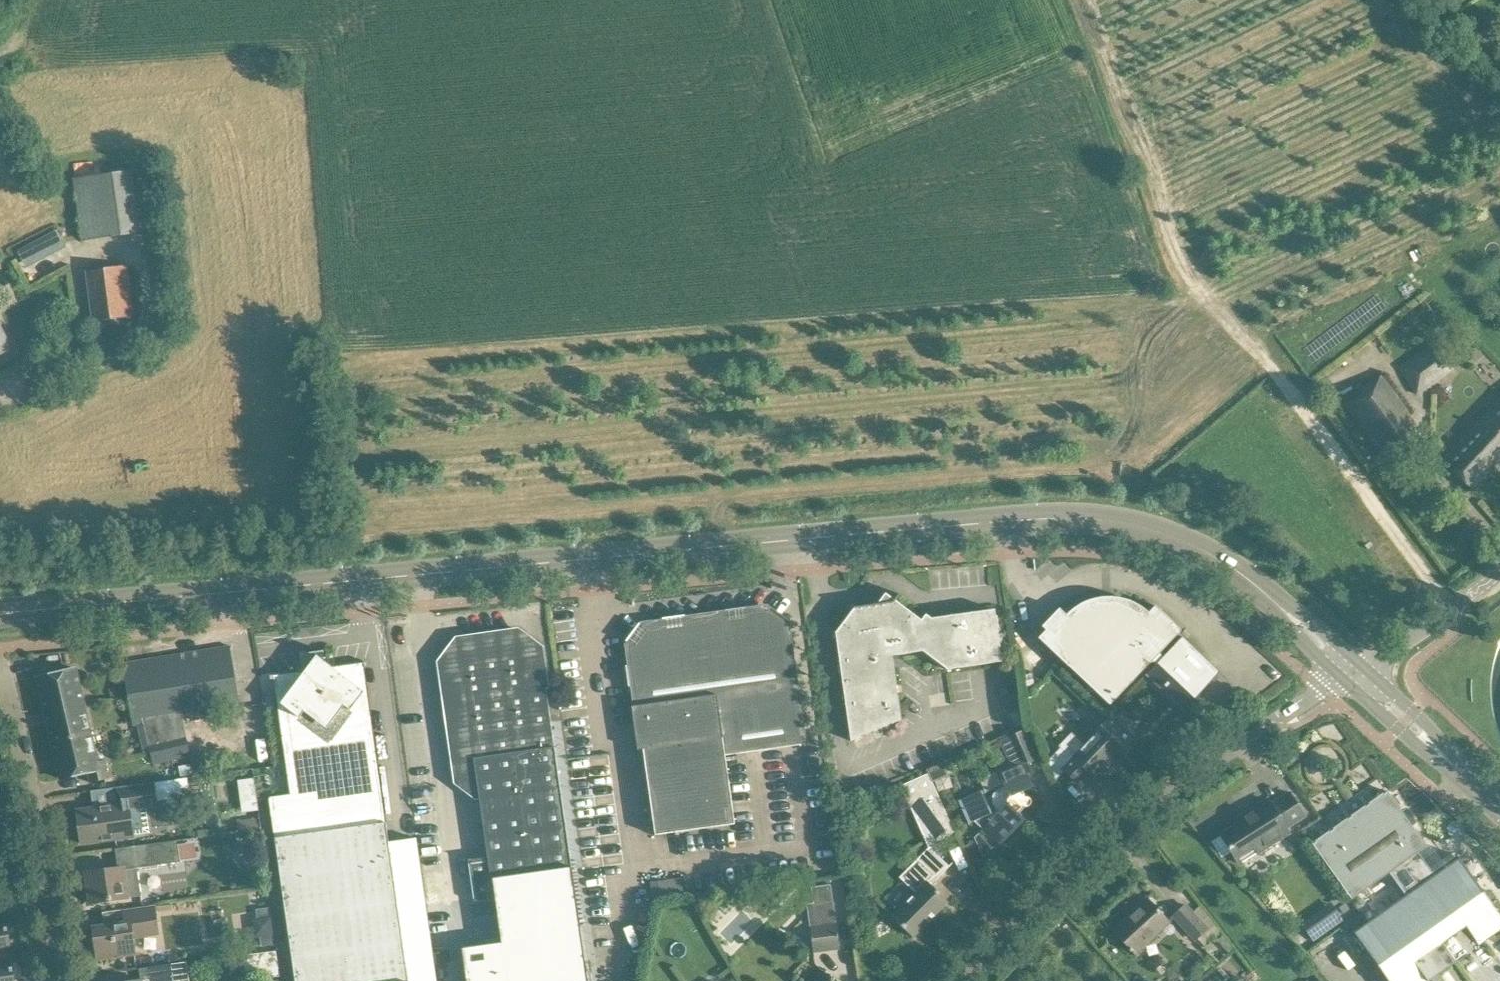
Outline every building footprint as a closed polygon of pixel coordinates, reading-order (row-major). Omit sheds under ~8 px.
[(131,172),(74,179),(82,240),(139,232),(131,172)] [(126,266),(87,271),(93,321),(132,316),(126,266)] [(11,348),(0,326),(0,354),(11,348)] [(1399,371),(1419,395),(1455,369),(1435,345),(1399,371)] [(1387,458),(1422,433),(1382,379),(1345,403),(1387,458)] [(1459,477),(1474,491),(1499,463),(1499,407),(1445,463),(1459,477)] [(835,632),(837,648),(850,740),(901,719),(892,655),(922,651),(946,669),(1002,662),(995,609),(932,618),(926,614),(921,620),(896,600),(900,594),(899,593),(894,599),(885,593),(877,604),(854,607),(835,632)] [(1070,611),(1066,614),(1059,608),(1042,626),(1046,630),(1038,638),(1110,705),(1159,654),(1163,657),(1146,674),(1184,710),(1220,672),(1182,636),(1169,650),(1166,647),(1178,634),(1170,626),(1174,623),(1155,605),(1148,612),(1146,610),(1143,608),(1140,606),(1137,604),(1135,603),(1129,601),(1123,599),(1121,598),(1116,597),(1111,597),(1107,597),(1104,597),(1100,597),(1096,598),(1091,599),(1087,601),(1083,602),(1077,606),(1074,608),(1070,611)] [(631,706),(634,726),(638,750),(643,749),(655,835),(735,824),(725,755),(808,743),(808,742),(803,743),(786,623),(766,608),(643,625),(628,645),(637,705),(631,706)] [(440,662),(443,682),(457,782),(480,799),(488,857),(468,860),(474,901),(495,898),(493,878),(571,867),(540,648),(517,631),(457,639),(440,662)] [(230,646),(124,663),(123,664),(133,726),(146,723),(153,766),(180,761),(179,755),(189,753),(183,717),(240,708),(230,646)] [(275,684),(290,794),(269,797),(295,980),(363,980),(316,654),(303,671),(270,676),(270,677),(274,677),(275,684)] [(316,654),(363,980),(408,980),(367,686),(363,664),(367,663),(367,662),(334,667),(316,654)] [(37,677),(49,728),(87,719),(75,668),(37,677)] [(1008,714),(1015,728),(1024,724),(1018,709),(1008,714)] [(1060,747),(1047,761),(1055,780),(1065,770),(1079,784),(1090,773),(1092,776),(1099,768),(1102,772),(1111,763),(1107,759),(1112,755),(1117,760),(1135,741),(1134,740),(1132,742),(1118,728),(1119,727),(1110,718),(1092,736),(1093,737),(1085,745),(1071,732),(1058,746),(1060,747)] [(87,719),(49,728),(61,779),(88,773),(90,782),(108,778),(104,760),(97,762),(87,719)] [(981,833),(983,834),(994,845),(997,849),(1025,820),(1017,812),(1023,805),(1024,806),(1025,806),(1027,806),(1029,806),(1030,805),(1030,804),(1031,803),(1031,802),(1031,801),(1031,800),(1030,799),(1029,798),(1028,797),(1026,797),(1025,797),(1022,791),(1033,787),(1025,768),(1022,762),(1041,754),(1029,728),(1011,736),(1001,740),(1010,762),(996,768),(1004,787),(996,790),(992,798),(986,800),(982,790),(958,800),(969,824),(975,821),(983,829),(980,832),(981,833)] [(190,764),(178,766),(180,776),(192,774),(190,764)] [(892,917),(899,923),(913,937),(948,902),(931,885),(949,866),(934,851),(945,840),(954,832),(950,821),(945,809),(928,773),(901,786),(928,847),(916,860),(918,862),(903,877),(917,891),(892,917)] [(254,775),(236,778),(242,812),(259,809),(254,775)] [(186,778),(154,783),(156,801),(189,796),(186,778)] [(77,810),(82,843),(133,836),(133,834),(150,833),(147,808),(157,806),(156,801),(154,783),(120,787),(122,804),(77,810)] [(1312,844),(1351,900),(1390,872),(1406,861),(1426,847),(1387,791),(1312,844)] [(1255,813),(1221,835),(1239,863),(1288,832),(1285,827),(1303,815),(1289,793),(1271,805),(1267,800),(1253,809),(1255,813)] [(950,807),(945,809),(950,821),(955,819),(950,807)] [(1312,812),(1299,821),(1303,827),(1316,818),(1312,812)] [(981,833),(980,832),(976,836),(983,856),(994,845),(983,834),(981,833)] [(118,868),(105,870),(86,873),(90,903),(141,896),(137,868),(180,862),(180,860),(198,858),(195,842),(178,845),(177,840),(115,849),(118,868)] [(1406,861),(1390,872),(1406,895),(1354,932),(1388,980),(1499,980),(1499,960),(1486,940),(1499,930),(1499,917),(1459,858),(1423,884),(1406,861)] [(813,902),(807,903),(813,951),(839,948),(833,900),(831,885),(811,888),(813,902)] [(1113,931),(1127,946),(1132,952),(1144,941),(1146,943),(1169,921),(1147,897),(1137,907),(1138,908),(1113,931)] [(1343,920),(1330,902),(1301,923),(1313,941),(1343,920)] [(1173,915),(1197,940),(1208,929),(1185,904),(1173,915)] [(98,959),(117,957),(135,954),(132,938),(158,934),(154,905),(124,909),(126,922),(93,927),(98,959)] [(255,938),(260,937),(261,946),(275,944),(270,908),(257,909),(258,918),(253,919),(255,938)] [(12,963),(10,947),(15,946),(14,939),(9,939),(6,923),(12,922),(12,921),(0,922),(0,964),(12,963)] [(20,979),(14,980),(12,963),(0,964),(0,980),(20,980),(20,979)] [(172,964),(139,968),(141,980),(135,980),(174,980),(172,964)] [(823,971),(814,980),(834,980),(823,971)]
